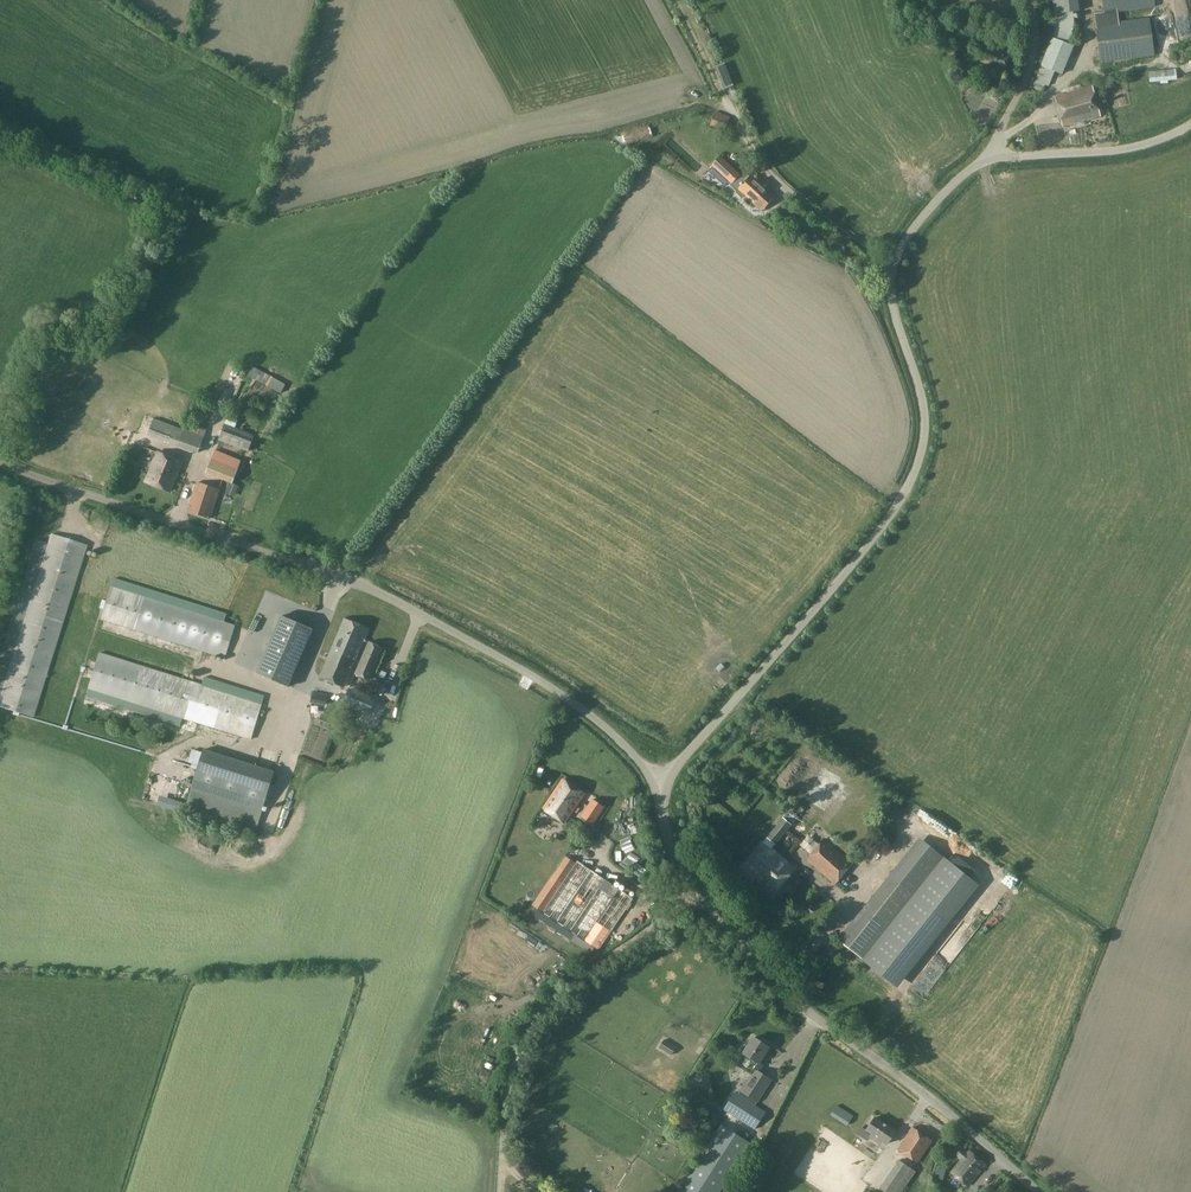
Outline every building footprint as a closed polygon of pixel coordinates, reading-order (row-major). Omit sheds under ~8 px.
[(1054,15),(1073,13),(1080,12),(1079,0),(1052,0),(1054,15)] [(1155,0),(1102,0),(1103,12),(1103,13),(1117,12),(1156,7),(1155,0)] [(1103,12),(1094,14),(1100,63),(1155,56),(1150,17),(1118,22),(1117,12),(1103,13),(1103,12)] [(1073,13),(1054,15),(1055,32),(1053,38),(1070,45),(1074,24),(1073,13)] [(1073,46),(1070,45),(1053,38),(1041,66),(1054,71),(1062,73),(1073,46)] [(1179,66),(1190,62),(1190,45),(1174,49),(1179,66)] [(726,89),(733,86),(724,63),(717,66),(726,89)] [(1054,71),(1041,66),(1032,88),(1042,92),(1044,86),(1047,87),(1054,71)] [(1176,69),(1148,72),(1150,83),(1177,80),(1176,69)] [(1055,97),(1063,126),(1100,116),(1092,87),(1055,97)] [(710,126),(725,131),(730,119),(715,114),(710,126)] [(711,166),(712,166),(708,171),(725,186),(729,182),(763,211),(776,197),(751,175),(746,180),(719,157),(711,166)] [(286,385),(253,367),(248,376),(281,394),(286,385)] [(230,377),(240,381),(243,371),(234,368),(230,377)] [(184,430),(154,418),(148,436),(178,447),(184,430)] [(255,435),(225,424),(219,441),(249,452),(255,435)] [(121,463),(143,472),(152,451),(141,446),(139,450),(128,446),(121,463)] [(242,461),(215,450),(211,459),(238,470),(242,461)] [(171,492),(182,462),(156,453),(145,482),(171,492)] [(210,518),(219,490),(197,483),(188,511),(210,518)] [(239,486),(233,484),(229,483),(225,493),(235,497),(239,486)] [(35,540),(0,652),(0,708),(33,718),(87,545),(50,534),(47,543),(35,540)] [(113,579),(100,620),(225,659),(236,625),(225,622),(227,615),(113,579)] [(289,687),(314,630),(281,616),(256,673),(289,687)] [(369,629),(345,619),(320,677),(343,687),(369,629)] [(369,642),(355,674),(369,680),(383,648),(369,642)] [(248,657),(256,656),(255,646),(247,646),(248,657)] [(202,684),(99,652),(85,697),(180,726),(183,718),(251,740),(264,696),(204,677),(202,684)] [(307,708),(321,703),(318,693),(304,697),(307,708)] [(302,751),(316,756),(327,723),(312,719),(302,751)] [(272,761),(275,753),(260,748),(258,756),(272,761)] [(204,749),(186,806),(257,829),(275,771),(204,749)] [(188,763),(191,754),(191,753),(180,750),(178,760),(188,763)] [(826,774),(810,794),(810,801),(817,807),(824,805),(840,786),(841,779),(833,772),(826,774)] [(564,823),(585,794),(563,779),(543,809),(564,823)] [(592,825),(604,807),(593,799),(581,817),(592,825)] [(763,842),(764,842),(772,849),(776,843),(792,825),(783,817),(767,837),(763,842)] [(849,867),(852,864),(823,839),(806,860),(835,884),(839,879),(840,879),(850,867),(849,867)] [(772,849),(764,842),(740,870),(753,880),(755,878),(773,894),(795,868),(772,849)] [(633,899),(603,878),(577,861),(562,883),(552,876),(532,906),(598,950),(633,899)] [(864,961),(910,894),(882,875),(835,942),(864,961)] [(743,1054),(736,1065),(750,1074),(754,1068),(760,1071),(764,1065),(761,1063),(760,1064),(759,1064),(769,1047),(754,1037),(748,1046),(745,1044),(741,1050),(744,1052),(743,1054)] [(659,1048),(671,1056),(677,1047),(664,1039),(659,1048)] [(754,1068),(750,1074),(739,1091),(740,1091),(757,1102),(758,1103),(772,1080),(760,1071),(754,1068)] [(522,1083),(527,1087),(535,1078),(531,1074),(522,1083)] [(707,1077),(696,1079),(697,1088),(708,1086),(707,1077)] [(740,1091),(738,1094),(738,1095),(755,1106),(755,1105),(757,1102),(740,1091)] [(738,1095),(738,1094),(735,1092),(723,1110),(755,1129),(766,1112),(755,1105),(755,1106),(738,1095)] [(837,1105),(831,1115),(847,1126),(854,1116),(837,1105)] [(896,1131),(875,1117),(867,1130),(867,1131),(872,1134),(870,1137),(879,1143),(881,1140),(887,1144),(896,1131)] [(736,1166),(750,1143),(745,1140),(736,1134),(721,1124),(678,1191),(719,1191),(736,1166)] [(710,1142),(711,1128),(703,1127),(701,1141),(710,1142)] [(867,1131),(867,1130),(862,1127),(857,1134),(862,1138),(865,1139),(868,1134),(866,1133),(867,1131)] [(918,1163),(933,1141),(912,1127),(897,1149),(918,1163)] [(749,1134),(740,1129),(736,1134),(745,1140),(749,1134)] [(955,1156),(962,1161),(951,1173),(968,1187),(986,1165),(969,1151),(968,1152),(962,1147),(955,1156)] [(900,1160),(880,1188),(886,1191),(901,1191),(915,1171),(900,1160)]
